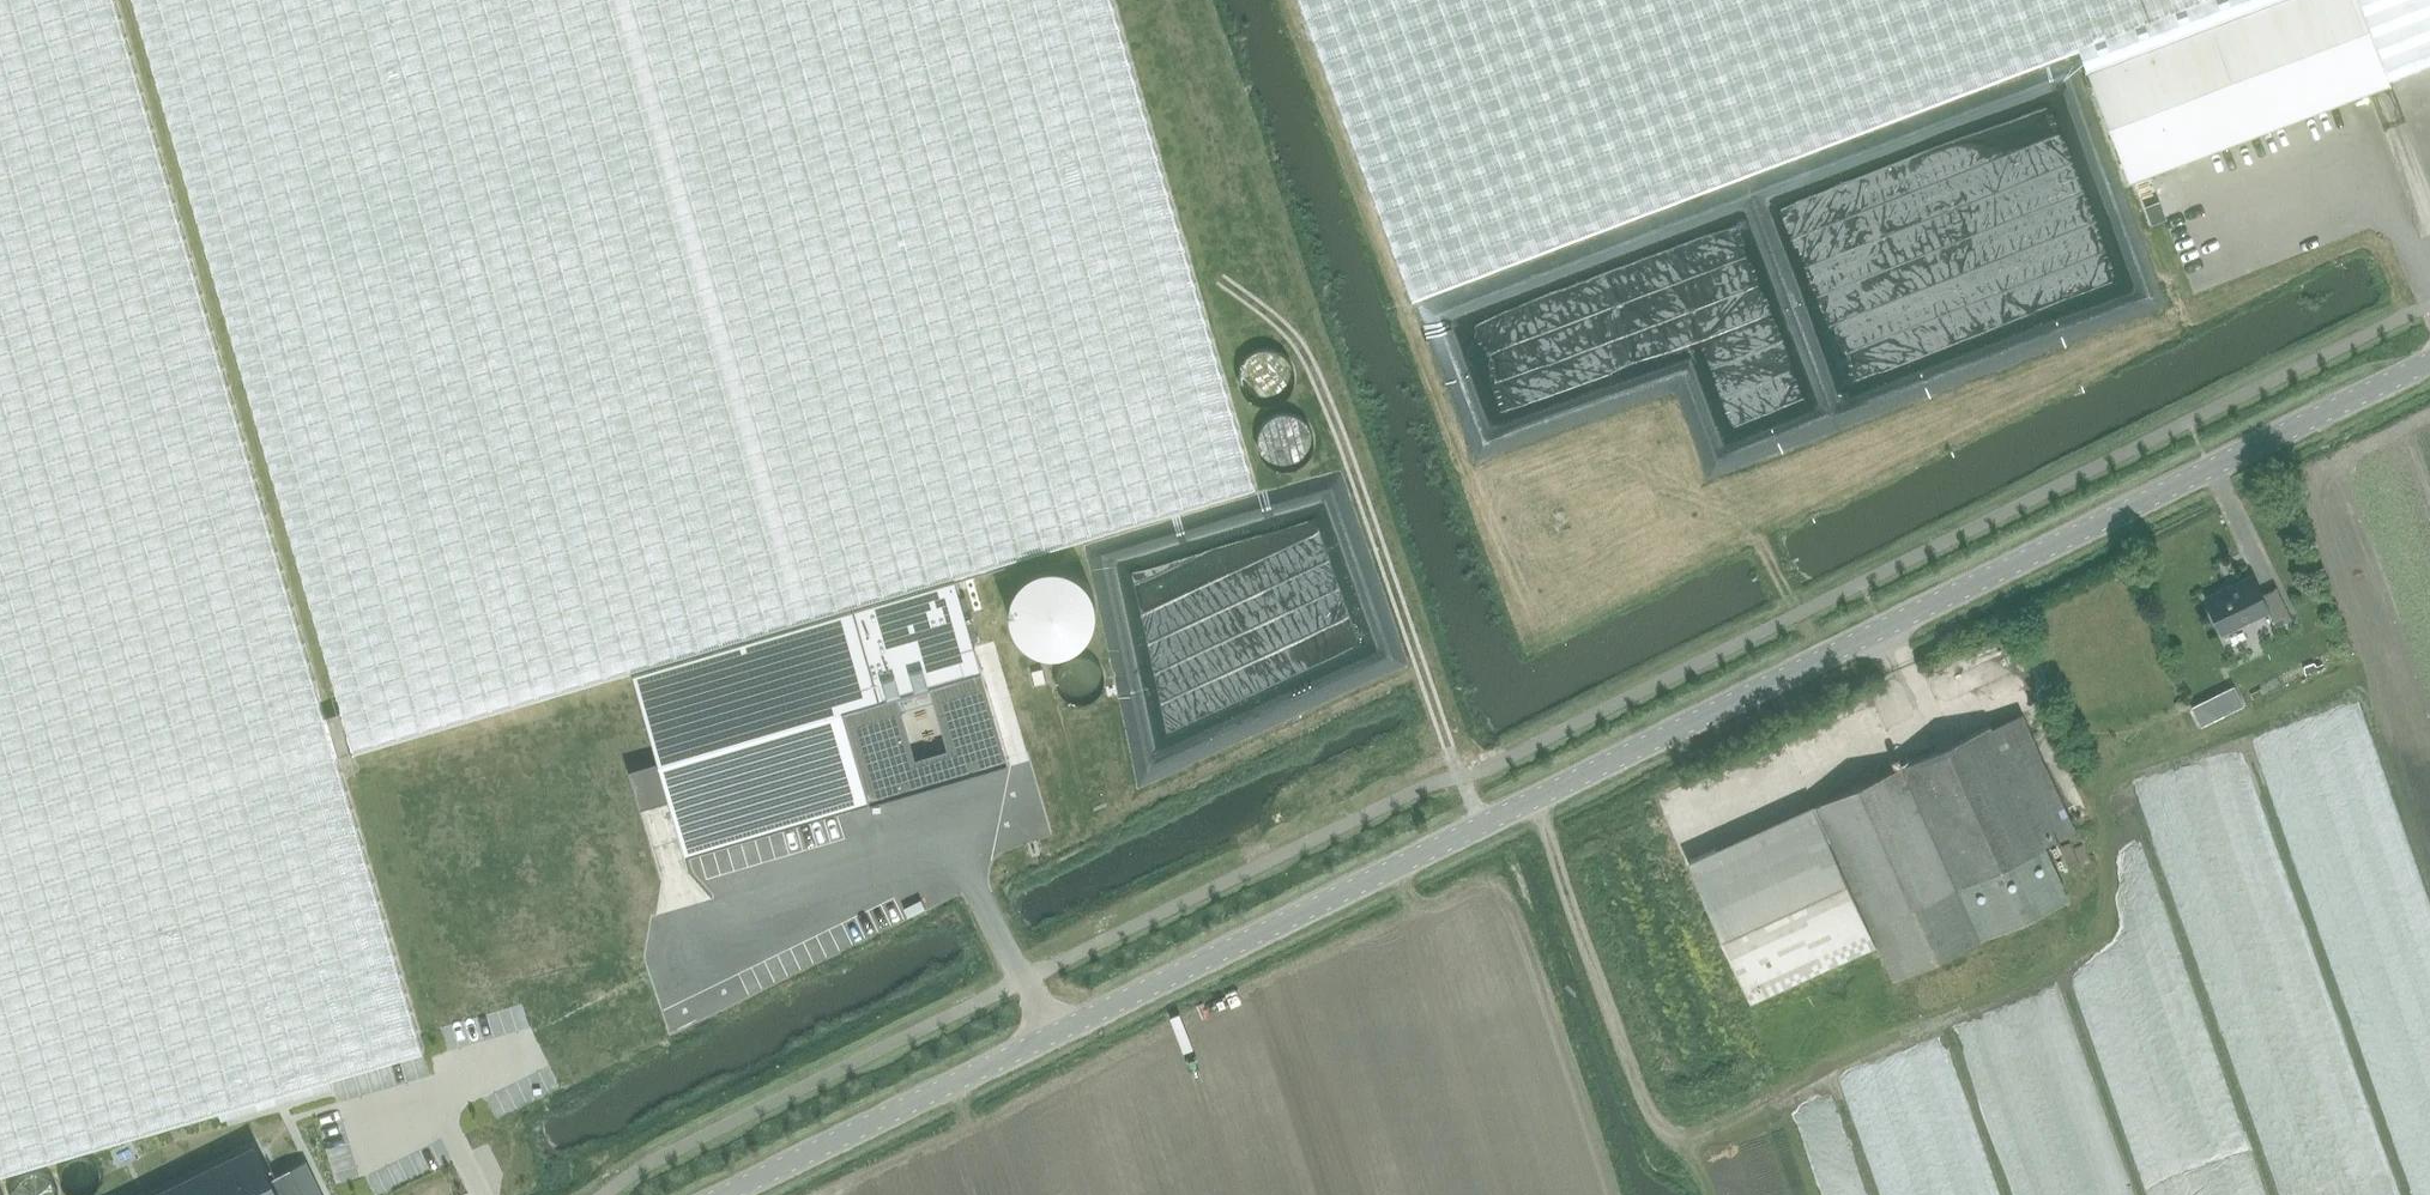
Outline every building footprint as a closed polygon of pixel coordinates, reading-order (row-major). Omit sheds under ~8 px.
[(422,1048),(336,755),(324,716),(115,0),(0,0),(0,1171),(422,1048)] [(343,711),(324,716),(336,755),(633,668),(660,759),(629,768),(640,806),(671,797),(687,852),(1008,758),(954,575),(1256,486),(1113,0),(135,0),(343,711)] [(1413,298),(2078,47),(2086,68),(2265,0),(1300,0),(1413,298)] [(2086,68),(2129,180),(2391,82),(2389,76),(2360,0),(2265,0),(2086,68)] [(2389,76),(2390,76),(2418,65),(2421,64),(2429,61),(2429,0),(2360,0),(2389,76)] [(2275,626),(2291,618),(2276,587),(2263,593),(2254,574),(2205,598),(2222,634),(2268,611),(2275,626)] [(2009,719),(2009,720),(1992,728),(1990,724),(1815,804),(1892,977),(2068,898),(2046,847),(2043,843),(2074,828),(2024,720),(2025,719),(2022,713),(2009,719)] [(271,1180),(254,1145),(151,1194),(279,1194),(271,1180)] [(305,1162),(274,1178),(271,1180),(279,1194),(322,1194),(305,1162)]
